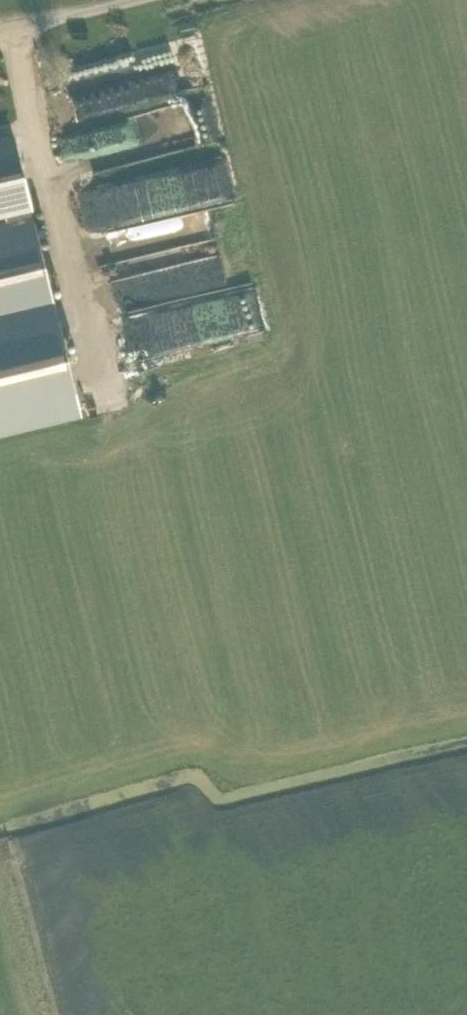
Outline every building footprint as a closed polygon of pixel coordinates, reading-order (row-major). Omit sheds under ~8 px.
[(50,71),(57,69),(55,60),(47,63),(50,71)] [(79,411),(32,209),(15,139),(0,143),(0,211),(8,210),(11,220),(0,222),(0,430),(79,411)] [(94,168),(95,192),(222,189),(221,165),(94,168)] [(184,272),(215,268),(213,255),(182,259),(184,272)] [(219,305),(225,326),(238,323),(232,301),(219,305)]
